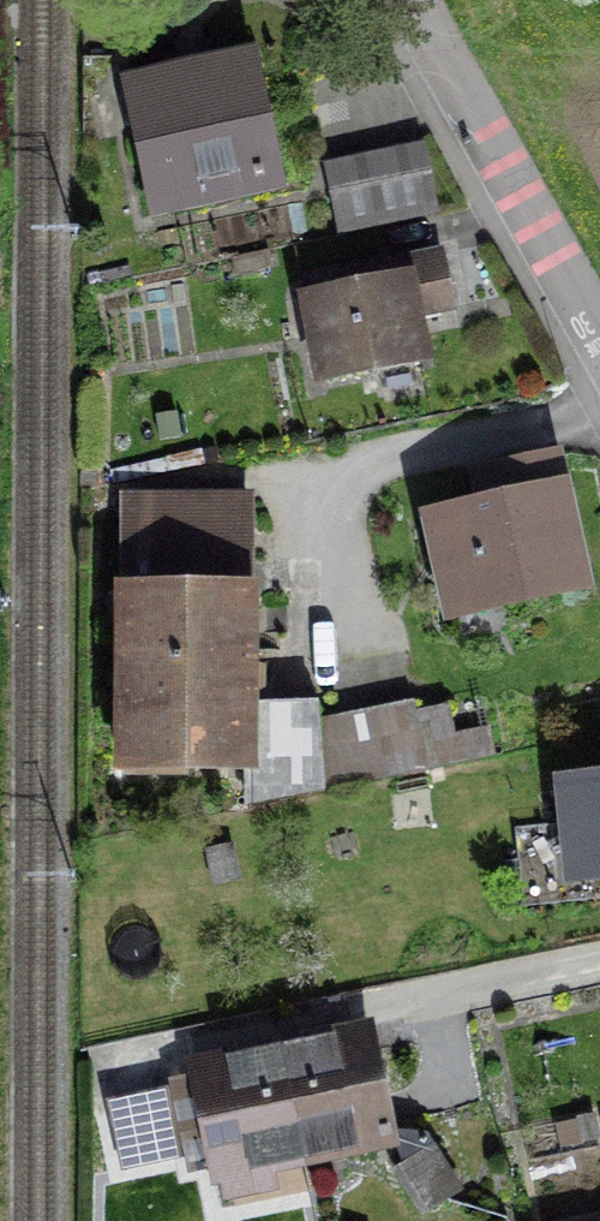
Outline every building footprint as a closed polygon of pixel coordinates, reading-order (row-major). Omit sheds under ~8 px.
[(273,65),(138,93),(169,237),(303,209),(273,65)] [(436,151),(337,175),(354,247),(453,223),(436,151)] [(425,278),(315,305),(338,399),(448,372),(425,278)] [(576,479),(428,511),(452,620),(599,588),(576,479)] [(277,511),(134,511),(134,793),(277,793),(277,511)] [(506,692),(392,715),(406,783),(520,760),(506,692)] [(557,784),(568,892),(599,889),(599,779),(557,784)] [(284,1057),(306,1168),(411,1147),(390,1037),(284,1057)] [(306,1168),(284,1057),(203,1073),(225,1184),(306,1168)] [(169,1093),(114,1107),(128,1165),(184,1150),(169,1093)]
